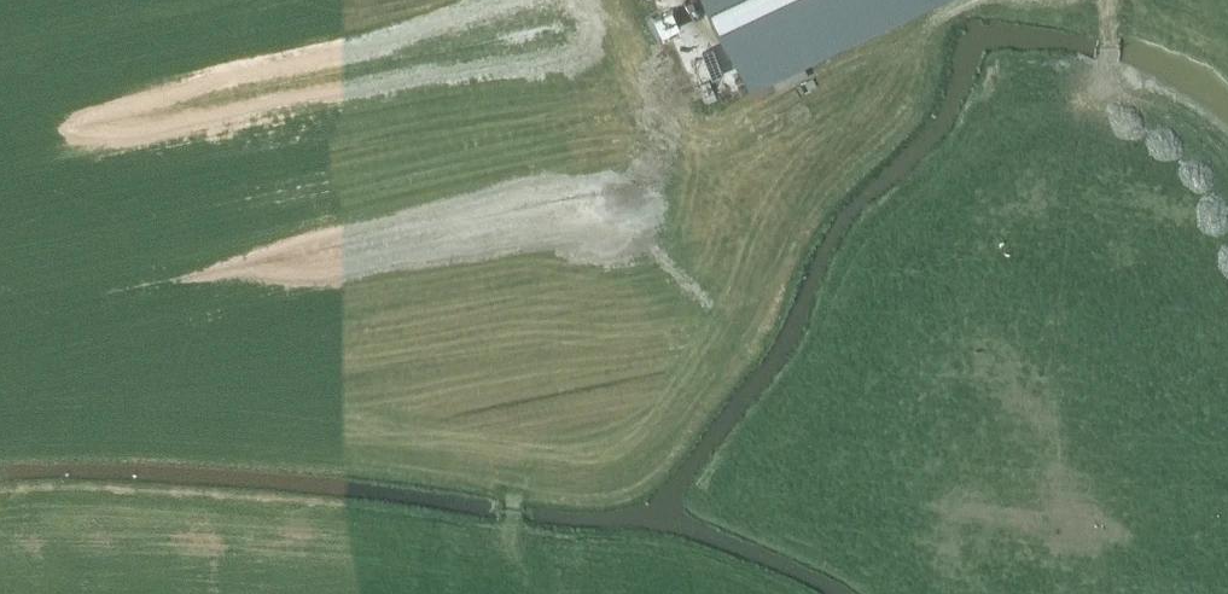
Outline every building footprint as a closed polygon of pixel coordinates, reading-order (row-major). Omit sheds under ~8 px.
[(749,81),(920,0),(711,0),(749,81)]
